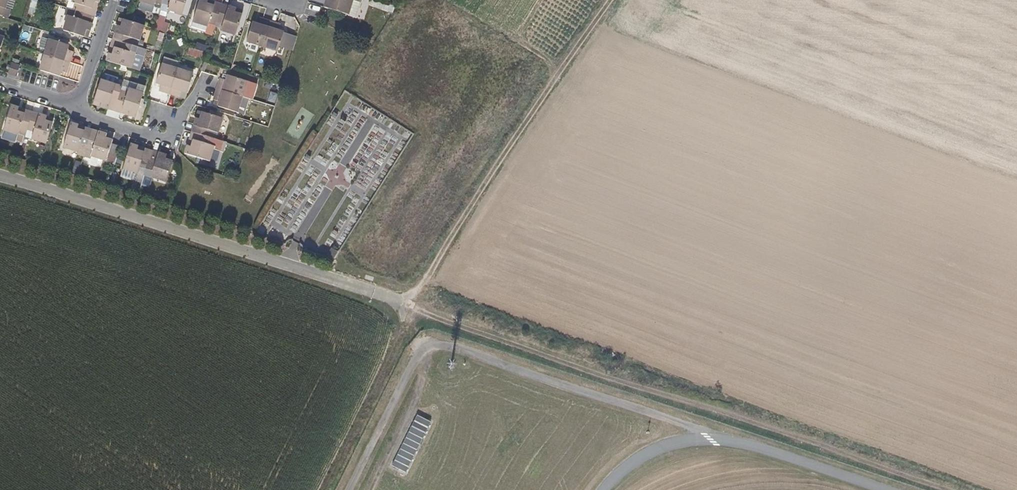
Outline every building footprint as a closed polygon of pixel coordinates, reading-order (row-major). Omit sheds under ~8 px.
[(8,18),(11,10),(5,9),(8,0),(0,0),(0,16),(8,18)] [(99,0),(72,0),(71,2),(68,1),(66,7),(67,8),(91,15),(94,2),(98,3),(99,0)] [(187,0),(163,0),(162,5),(160,11),(154,29),(161,31),(168,10),(182,15),(187,0)] [(221,8),(207,4),(208,0),(199,0),(193,22),(208,27),(209,24),(215,26),(221,8)] [(222,4),(208,0),(207,4),(221,8),(222,4)] [(353,1),(351,0),(331,0),(330,1),(327,0),(326,0),(324,8),(349,15),(353,1)] [(372,0),(370,6),(391,12),(393,6),(372,0)] [(355,17),(360,2),(358,2),(353,1),(349,15),(355,17)] [(152,13),(154,6),(140,2),(138,9),(152,13)] [(236,36),(242,15),(235,13),(236,9),(222,4),(221,8),(215,26),(222,28),(221,31),(236,36)] [(90,31),(94,16),(91,15),(67,8),(65,14),(67,15),(62,30),(84,37),(86,30),(90,31)] [(295,26),(295,17),(284,17),(283,26),(295,26)] [(144,26),(145,20),(136,18),(135,23),(144,26)] [(263,47),(270,22),(259,18),(257,24),(252,22),(246,42),(263,47)] [(139,41),(144,26),(135,23),(124,19),(121,26),(117,25),(113,39),(117,40),(130,45),(132,39),(139,41)] [(278,52),(284,32),(283,32),(279,31),(280,27),(281,25),(270,22),(263,47),(278,52)] [(46,50),(49,40),(43,38),(40,48),(46,50)] [(67,50),(69,45),(49,39),(49,40),(46,50),(44,55),(70,63),(73,52),(67,50)] [(113,55),(117,40),(113,39),(108,53),(113,55)] [(131,69),(135,54),(136,54),(136,55),(142,56),(144,49),(130,45),(117,40),(113,55),(108,53),(106,61),(131,69)] [(189,57),(202,59),(203,47),(190,46),(189,57)] [(66,73),(70,63),(44,55),(39,70),(59,76),(61,71),(66,73)] [(17,76),(20,66),(11,64),(8,74),(17,76)] [(169,94),(177,69),(162,64),(156,83),(161,85),(159,91),(169,94)] [(187,93),(193,74),(177,69),(169,94),(180,98),(182,92),(187,93)] [(242,97),(247,81),(246,81),(237,78),(228,75),(226,80),(222,79),(220,78),(217,89),(242,97)] [(116,107),(122,87),(100,80),(94,101),(101,103),(100,107),(114,111),(116,107)] [(136,118),(143,93),(128,89),(130,82),(124,80),(122,87),(116,107),(129,112),(128,116),(136,118)] [(143,93),(145,87),(130,82),(128,89),(143,93)] [(242,97),(217,89),(213,100),(215,101),(219,102),(218,107),(237,113),(242,97)] [(27,130),(32,116),(18,112),(19,108),(11,106),(3,130),(18,135),(22,136),(20,142),(23,144),(27,130)] [(129,112),(116,107),(114,111),(128,116),(129,112)] [(46,144),(52,123),(46,121),(47,117),(39,114),(33,112),(32,116),(27,130),(33,132),(31,139),(46,144)] [(218,134),(223,119),(221,118),(215,116),(202,112),(200,119),(196,118),(191,132),(195,133),(209,137),(210,131),(218,134)] [(84,156),(91,134),(77,129),(78,126),(70,123),(63,148),(78,153),(77,154),(84,156)] [(91,134),(92,130),(78,126),(77,129),(91,134)] [(106,161),(113,140),(105,138),(107,134),(92,130),(91,134),(84,156),(90,158),(91,156),(106,161)] [(216,140),(218,134),(210,131),(209,137),(213,139),(216,140)] [(191,147),(195,133),(191,132),(187,146),(191,147)] [(209,161),(214,146),(211,145),(213,139),(209,137),(195,133),(191,147),(187,146),(185,154),(209,161)] [(147,169),(151,155),(137,151),(138,147),(130,144),(123,169),(144,176),(147,169)] [(151,155),(152,151),(138,147),(137,151),(151,155)] [(166,182),(172,162),(165,159),(166,156),(152,151),(151,155),(147,169),(153,171),(151,177),(166,182)] [(144,176),(123,169),(121,175),(142,182),(144,176)] [(279,244),(285,235),(272,227),(266,235),(279,244)] [(334,259),(338,252),(332,248),(326,256),(334,259)]
